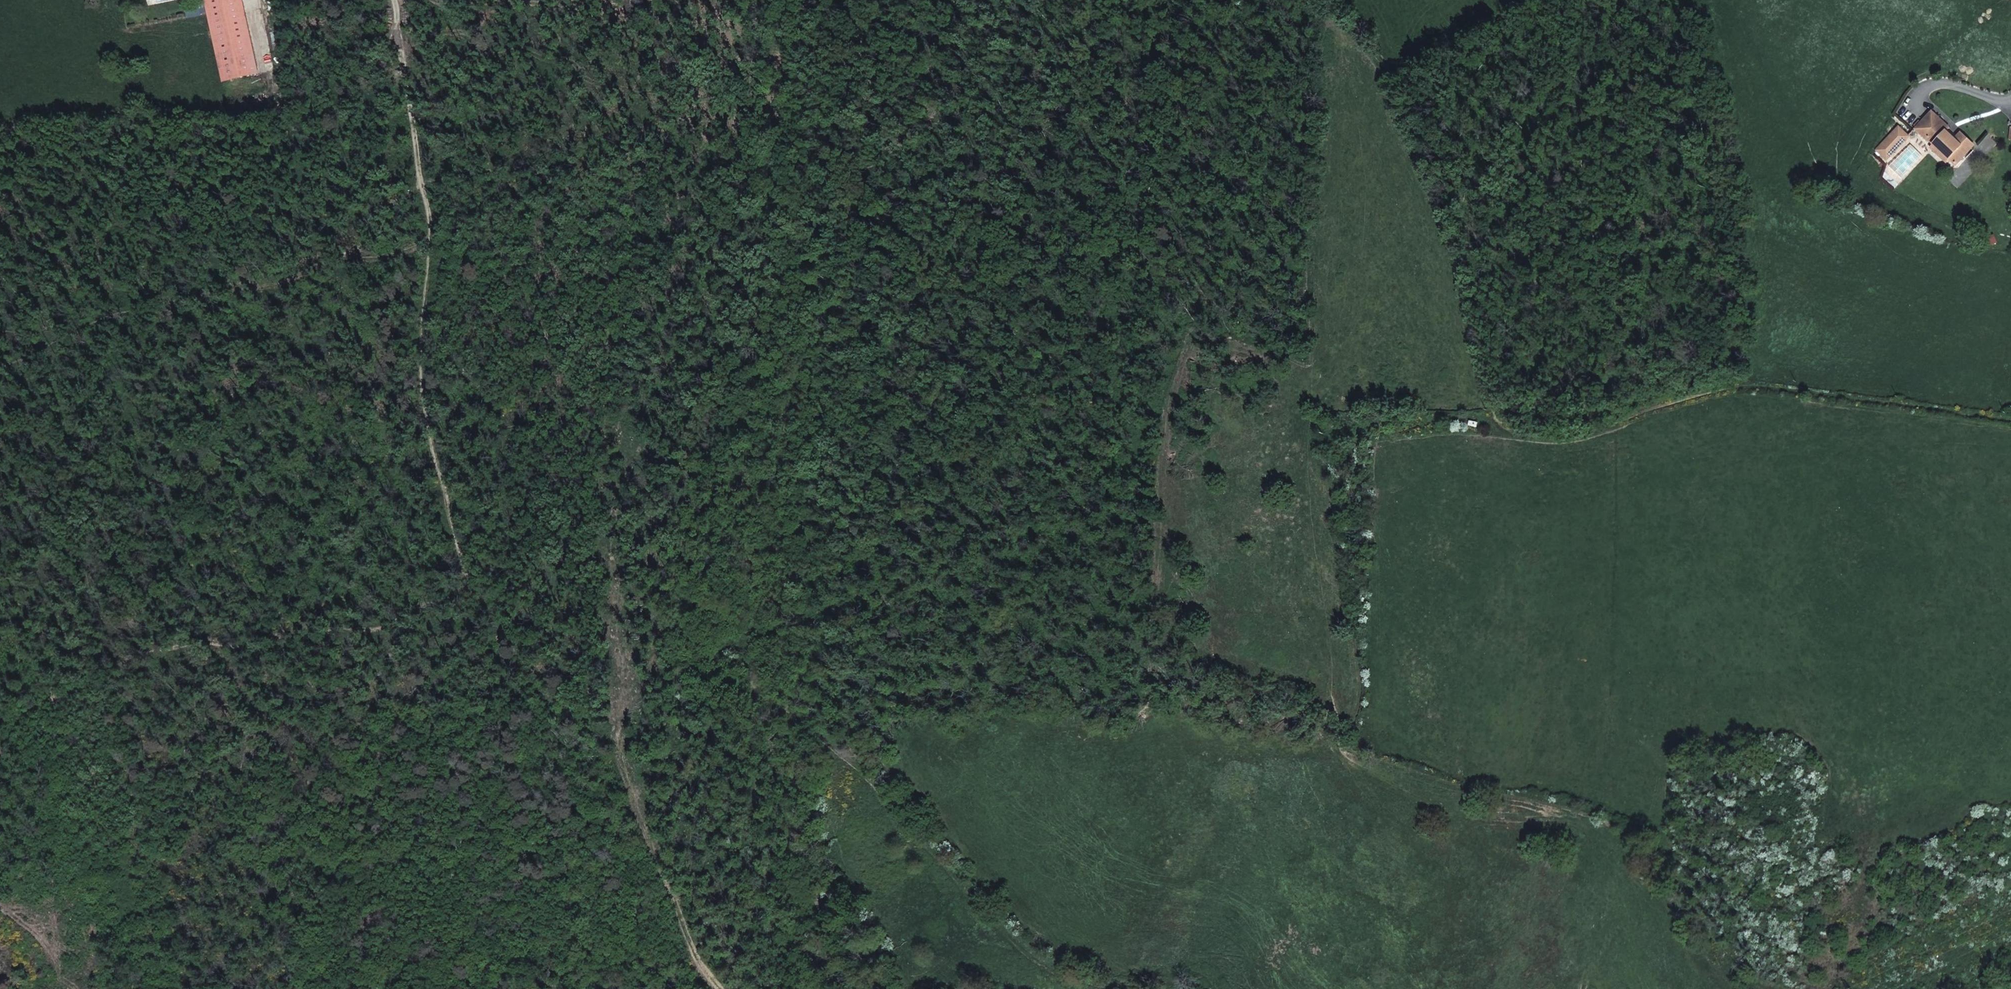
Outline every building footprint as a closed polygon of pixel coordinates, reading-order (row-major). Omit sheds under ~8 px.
[(225,81),(258,73),(242,0),(208,0),(225,81)] [(1955,142),(1941,129),(1945,123),(1934,113),(1924,124),(1922,122),(1917,127),(1919,129),(1918,130),(1930,140),(1931,140),(1958,165),(1976,146),(1963,134),(1955,142)] [(1881,152),(1890,161),(1911,138),(1901,129),(1881,152)]
